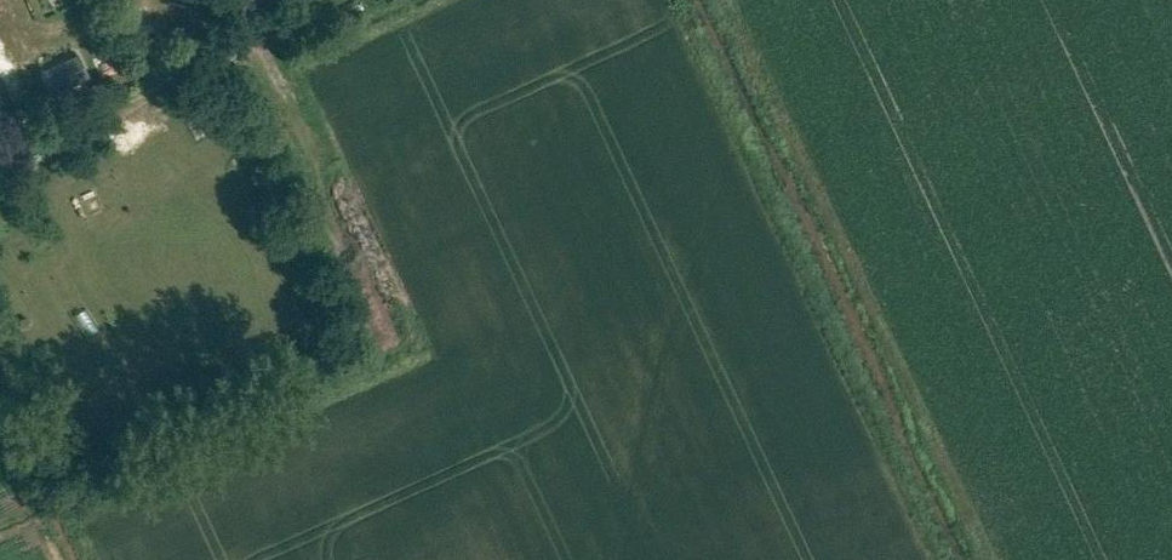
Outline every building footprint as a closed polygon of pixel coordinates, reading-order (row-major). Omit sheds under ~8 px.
[(9,101),(0,83),(0,105),(9,101)]
